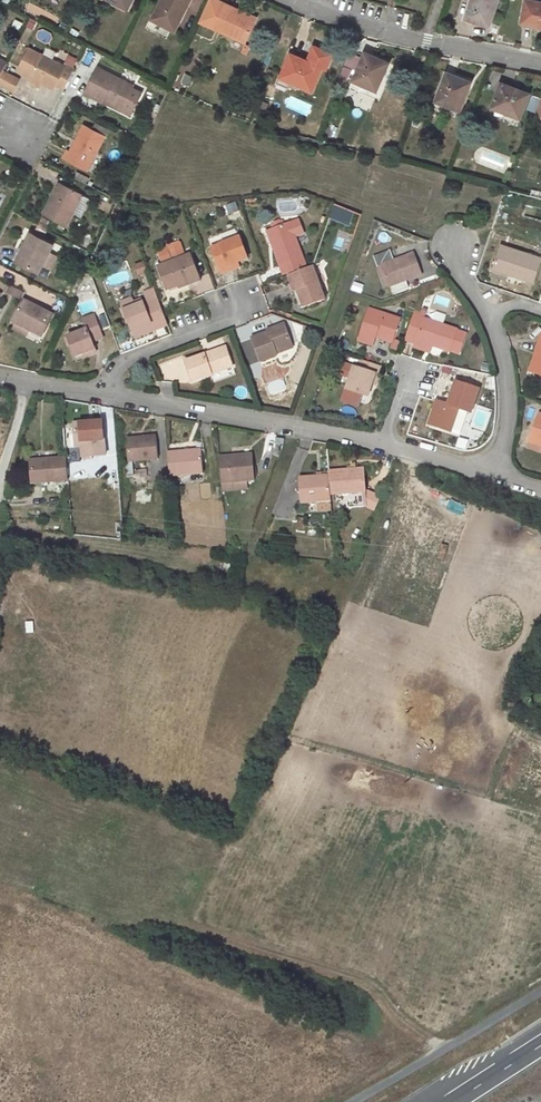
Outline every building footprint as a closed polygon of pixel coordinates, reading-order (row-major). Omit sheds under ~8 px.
[(127,9),(132,0),(109,0),(127,9)] [(152,19),(174,30),(183,13),(181,12),(187,0),(162,0),(152,19)] [(181,12),(183,13),(185,14),(192,0),(187,0),(181,12)] [(213,28),(246,43),(255,22),(238,15),(240,11),(216,0),(208,0),(198,22),(213,28)] [(466,18),(489,26),(498,0),(472,0),(466,18)] [(528,0),(526,0),(521,23),(540,27),(540,2),(528,0)] [(257,18),(240,11),(238,15),(255,22),(257,18)] [(333,54),(314,46),(307,61),(290,54),(281,76),(301,85),(300,86),(311,91),(321,68),(326,70),(333,54)] [(65,87),(75,68),(65,63),(64,66),(30,49),(19,70),(32,77),(42,81),(54,88),(56,83),(65,87)] [(390,63),(365,53),(351,87),(360,91),(362,85),(376,90),(383,74),(385,75),(390,63)] [(65,62),(74,67),(78,59),(68,54),(65,62)] [(84,93),(103,102),(107,95),(122,103),(120,106),(132,113),(142,92),(132,87),(133,86),(97,68),(84,93)] [(471,81),(447,72),(435,102),(458,111),(464,95),(466,95),(471,81)] [(16,81),(2,73),(0,77),(0,83),(12,89),(16,81)] [(42,81),(32,77),(30,81),(39,86),(42,81)] [(149,81),(147,85),(156,89),(158,85),(149,81)] [(529,95),(501,83),(492,106),(509,112),(508,114),(519,118),(529,95)] [(376,90),(362,85),(361,87),(375,93),(376,90)] [(103,102),(118,110),(120,106),(122,103),(107,95),(103,102)] [(540,100),(540,97),(538,96),(532,112),(536,114),(540,100)] [(268,104),(261,101),(258,108),(265,111),(268,104)] [(104,136),(107,137),(110,131),(95,123),(91,129),(104,136)] [(91,129),(83,126),(70,152),(67,150),(63,158),(87,171),(104,136),(91,129)] [(86,177),(77,172),(74,178),(83,183),(86,177)] [(82,194),(59,183),(43,215),(66,226),(73,213),(82,195),(82,194)] [(89,199),(82,195),(73,213),(80,216),(83,211),(82,210),(84,205),(86,206),(89,199)] [(306,266),(289,223),(271,230),(277,246),(274,248),(284,274),(306,266)] [(46,229),(37,225),(34,232),(42,236),(46,229)] [(277,246),(271,230),(268,232),(274,248),(277,246)] [(52,245),(30,233),(22,248),(24,249),(17,261),(38,272),(43,264),(49,251),(52,245)] [(90,236),(87,234),(83,235),(79,243),(86,247),(91,239),(90,236)] [(345,252),(350,240),(337,235),(332,247),(345,252)] [(248,259),(240,237),(212,248),(222,274),(231,270),(229,266),(238,262),(248,259)] [(161,263),(185,253),(179,240),(155,250),(161,263)] [(500,244),(492,268),(509,274),(535,282),(540,263),(540,258),(500,244)] [(22,248),(20,247),(14,259),(17,261),(24,249),(22,248)] [(422,274),(415,253),(394,261),(390,249),(373,256),(385,288),(389,286),(389,287),(390,286),(406,280),(422,274)] [(51,268),(58,256),(49,251),(43,264),(51,268)] [(199,276),(191,255),(159,267),(167,290),(179,285),(179,284),(199,276)] [(147,270),(144,261),(136,264),(139,273),(147,270)] [(326,299),(313,266),(288,275),(294,292),(297,291),(303,308),(326,299)] [(509,274),(492,268),(490,276),(506,281),(509,274)] [(201,282),(199,276),(179,284),(179,285),(181,290),(201,282)] [(409,288),(406,280),(390,286),(394,294),(409,288)] [(16,289),(10,286),(7,293),(13,296),(16,289)] [(24,293),(17,289),(13,297),(20,300),(24,293)] [(157,296),(155,291),(145,294),(147,300),(157,296)] [(159,301),(157,296),(147,300),(149,305),(159,301)] [(77,303),(80,314),(97,309),(94,298),(77,303)] [(136,305),(133,298),(121,303),(124,310),(136,305)] [(52,316),(24,301),(13,322),(15,323),(30,331),(41,337),(52,316)] [(149,305),(145,307),(143,302),(136,305),(124,310),(132,332),(134,331),(152,324),(154,327),(166,322),(159,301),(149,305)] [(427,311),(416,307),(414,315),(424,319),(424,318),(425,318),(427,311)] [(392,342),(393,339),(400,319),(369,309),(358,340),(373,345),(376,336),(392,342)] [(104,338),(95,315),(83,319),(87,329),(67,336),(75,357),(89,352),(96,349),(93,342),(104,338)] [(425,318),(424,318),(424,319),(414,315),(406,341),(415,343),(416,341),(432,346),(451,352),(451,351),(461,354),(467,334),(458,331),(458,330),(425,318)] [(166,322),(154,327),(155,330),(168,325),(166,322)] [(15,323),(12,330),(27,337),(30,331),(15,323)] [(154,327),(152,324),(134,331),(136,338),(155,330),(154,327)] [(294,349),(285,326),(268,332),(270,337),(254,343),(260,361),(294,349)] [(268,332),(252,338),(254,343),(270,337),(268,332)] [(401,342),(393,339),(392,342),(390,348),(398,351),(401,342)] [(537,352),(539,353),(532,373),(540,376),(540,340),(537,352)] [(432,346),(416,341),(415,343),(413,348),(430,354),(432,346)] [(204,354),(184,361),(191,381),(211,374),(211,371),(232,364),(225,346),(208,353),(209,355),(205,356),(204,354)] [(532,373),(539,353),(537,352),(530,371),(532,373)] [(175,371),(186,368),(182,355),(157,361),(162,381),(176,377),(175,371)] [(382,366),(360,359),(357,368),(342,363),(338,374),(351,378),(342,402),(358,407),(362,395),(368,397),(372,384),(375,374),(379,376),(382,366)] [(232,364),(211,371),(211,374),(232,366),(232,364)] [(479,389),(456,381),(448,404),(437,400),(431,419),(439,422),(437,427),(452,432),(459,409),(471,413),(479,389)] [(492,401),(495,391),(484,387),(481,398),(492,401)] [(538,414),(529,441),(540,445),(540,415),(538,414)] [(90,421),(74,423),(75,433),(76,440),(81,439),(82,447),(83,457),(106,455),(103,420),(93,421),(93,422),(91,423),(90,421)] [(69,434),(71,448),(82,447),(81,439),(76,440),(75,433),(69,434)] [(157,436),(127,438),(129,461),(132,461),(159,459),(157,436)] [(529,441),(527,448),(540,453),(540,445),(529,441)] [(201,449),(168,452),(170,476),(204,473),(201,449)] [(255,480),(253,454),(220,456),(223,483),(247,481),(255,480)] [(66,457),(30,460),(32,483),(67,480),(66,457)] [(364,468),(329,471),(329,475),(330,494),(336,494),(337,509),(366,506),(374,510),(380,497),(366,490),(364,468)] [(329,475),(300,478),(302,503),(316,501),(330,500),(331,500),(330,494),(329,475)] [(248,489),(247,481),(223,483),(224,491),(248,489)] [(317,511),(331,510),(330,500),(316,501),(317,511)] [(306,518),(298,518),(297,529),(307,529),(306,518)]
